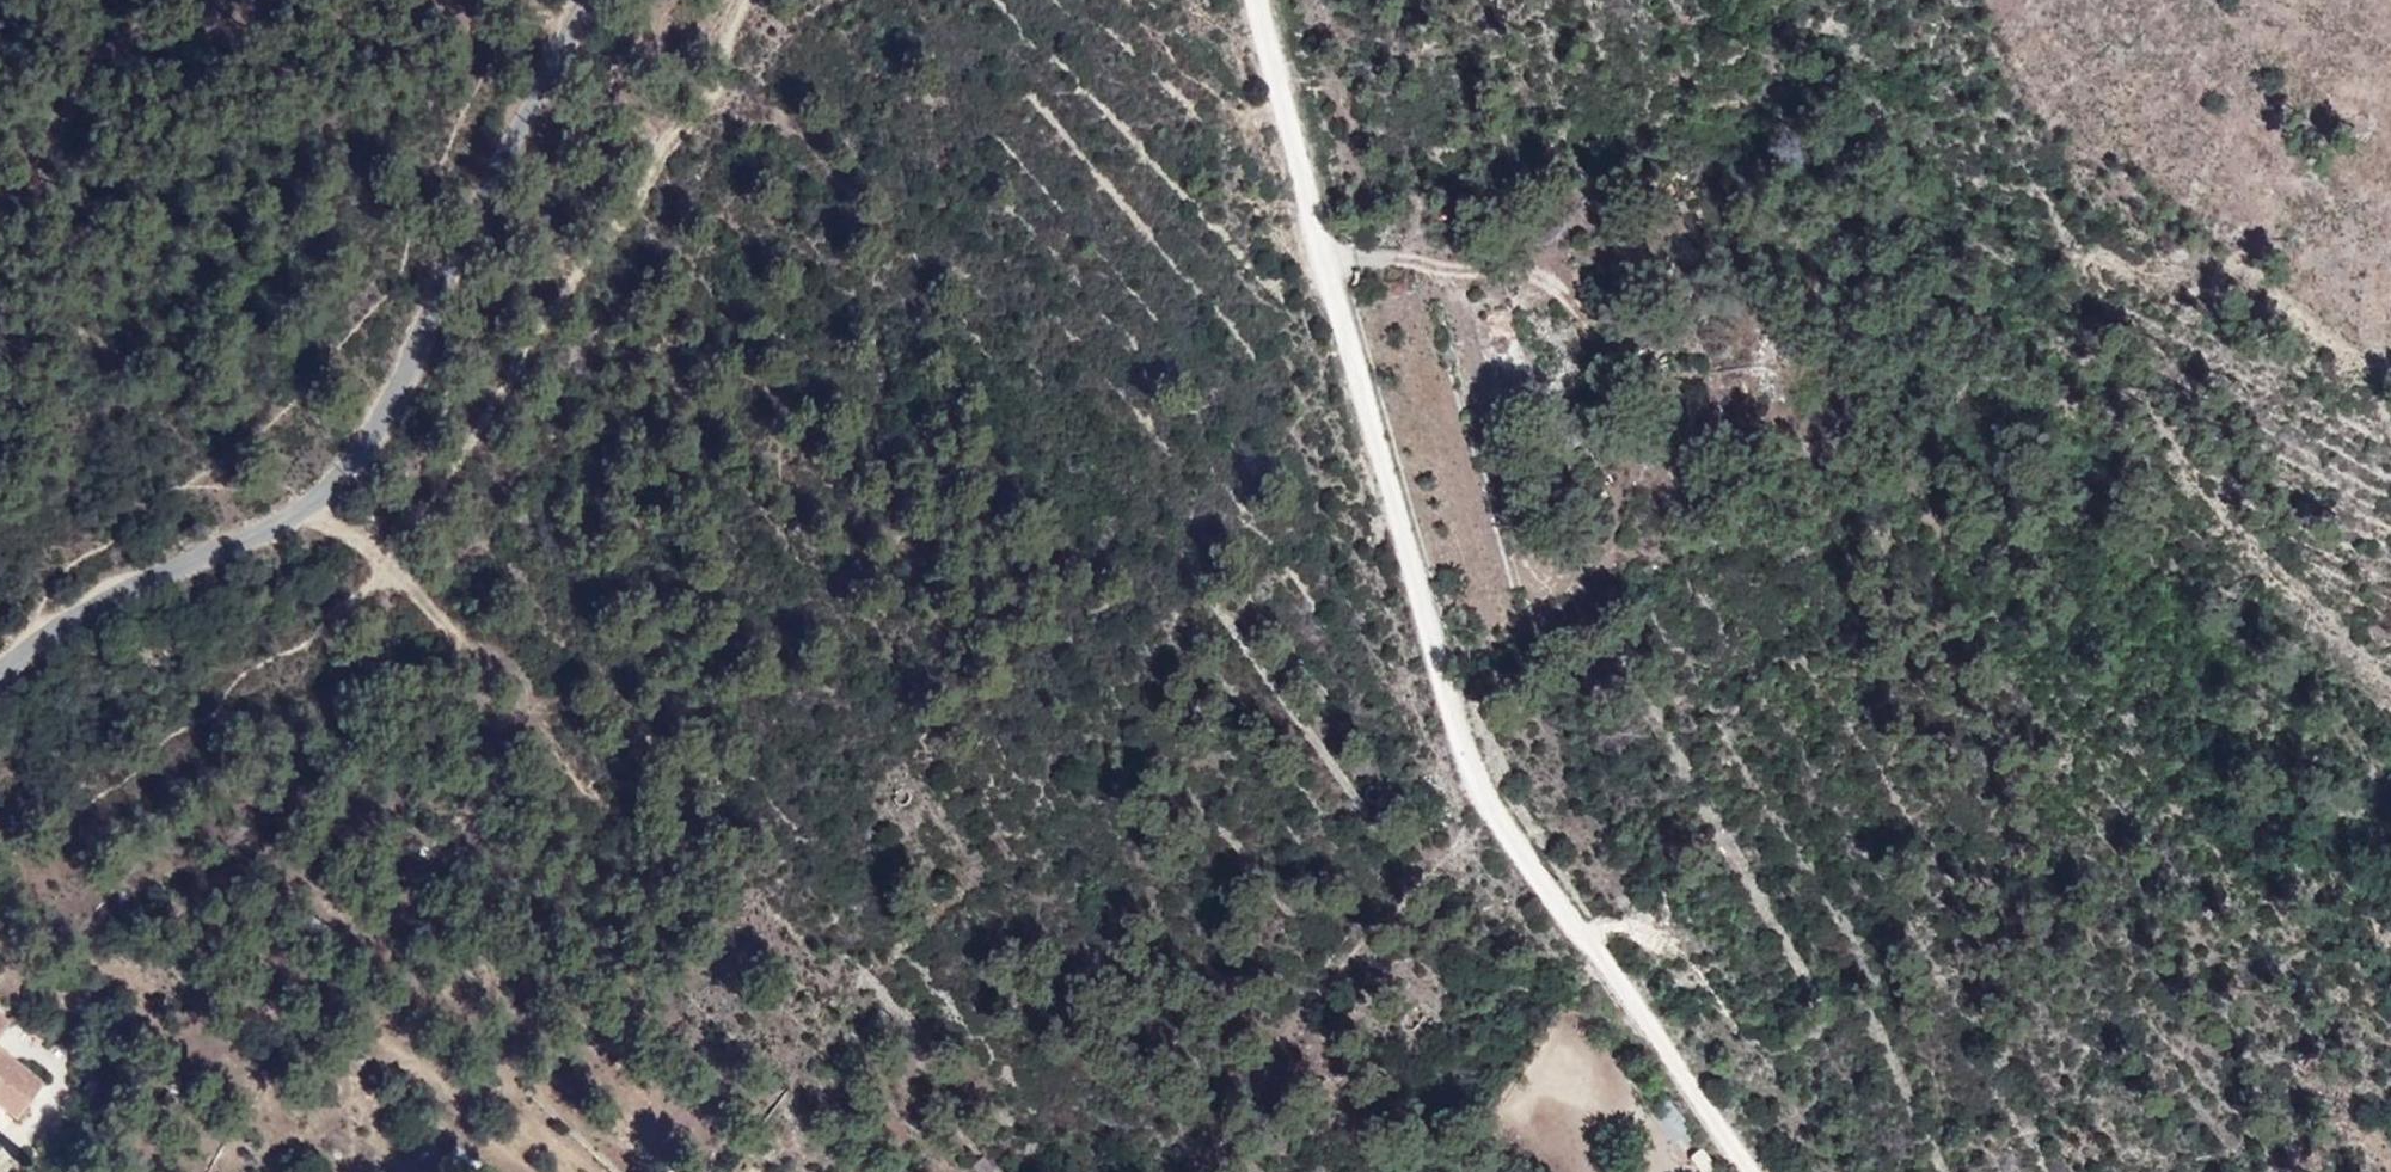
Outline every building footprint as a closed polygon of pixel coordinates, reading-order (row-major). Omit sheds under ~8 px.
[(55,1067),(0,1021),(0,1121),(55,1067)]
